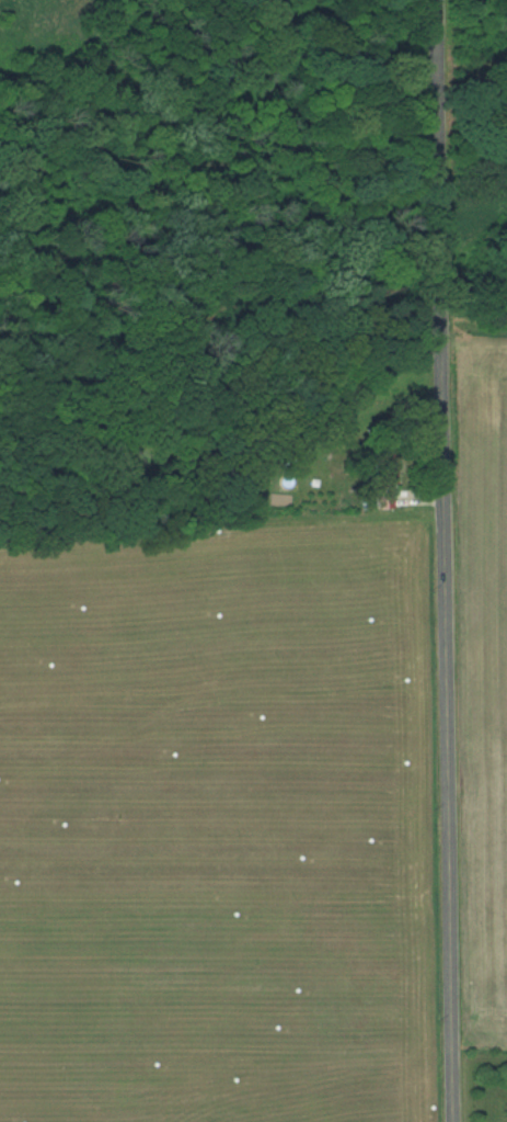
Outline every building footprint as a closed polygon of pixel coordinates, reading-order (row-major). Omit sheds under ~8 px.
[(394,509),(394,451),(374,451),(374,509),(394,509)]
